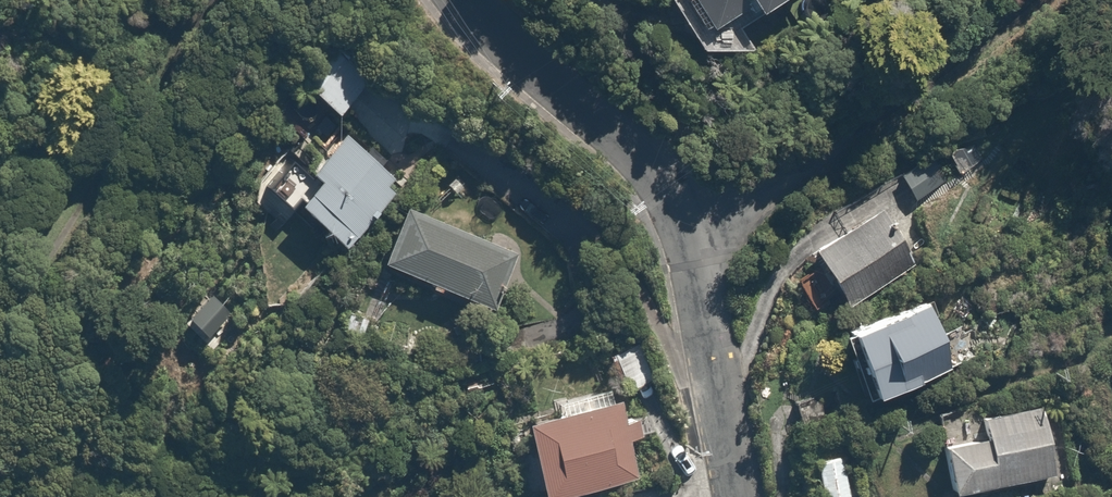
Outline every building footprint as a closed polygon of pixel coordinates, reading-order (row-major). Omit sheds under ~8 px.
[(704,28),(743,5),(750,16),(776,0),(688,0),(704,28)] [(330,55),(303,87),(336,115),(363,83),(330,55)] [(287,95),(270,118),(300,140),(288,157),(301,166),(294,175),(312,189),(295,212),(343,249),(397,178),(287,95)] [(963,136),(942,150),(956,173),(978,160),(963,136)] [(930,154),(899,175),(917,202),(948,181),(930,154)] [(402,207),(379,265),(491,311),(515,254),(402,207)] [(881,212),(813,251),(845,307),(913,269),(881,212)] [(204,341),(226,315),(202,295),(180,321),(204,341)] [(930,300),(846,330),(871,400),(955,370),(930,300)] [(628,348),(603,361),(619,393),(644,381),(628,348)] [(636,486),(626,443),(638,441),(632,417),(621,420),(614,389),(558,402),(560,411),(519,420),(537,496),(587,496),(636,486)] [(826,399),(795,404),(800,430),(830,425),(826,399)] [(942,446),(950,496),(1052,479),(1040,410),(981,420),(984,439),(942,446)] [(814,459),(820,496),(851,496),(844,454),(814,459)]
